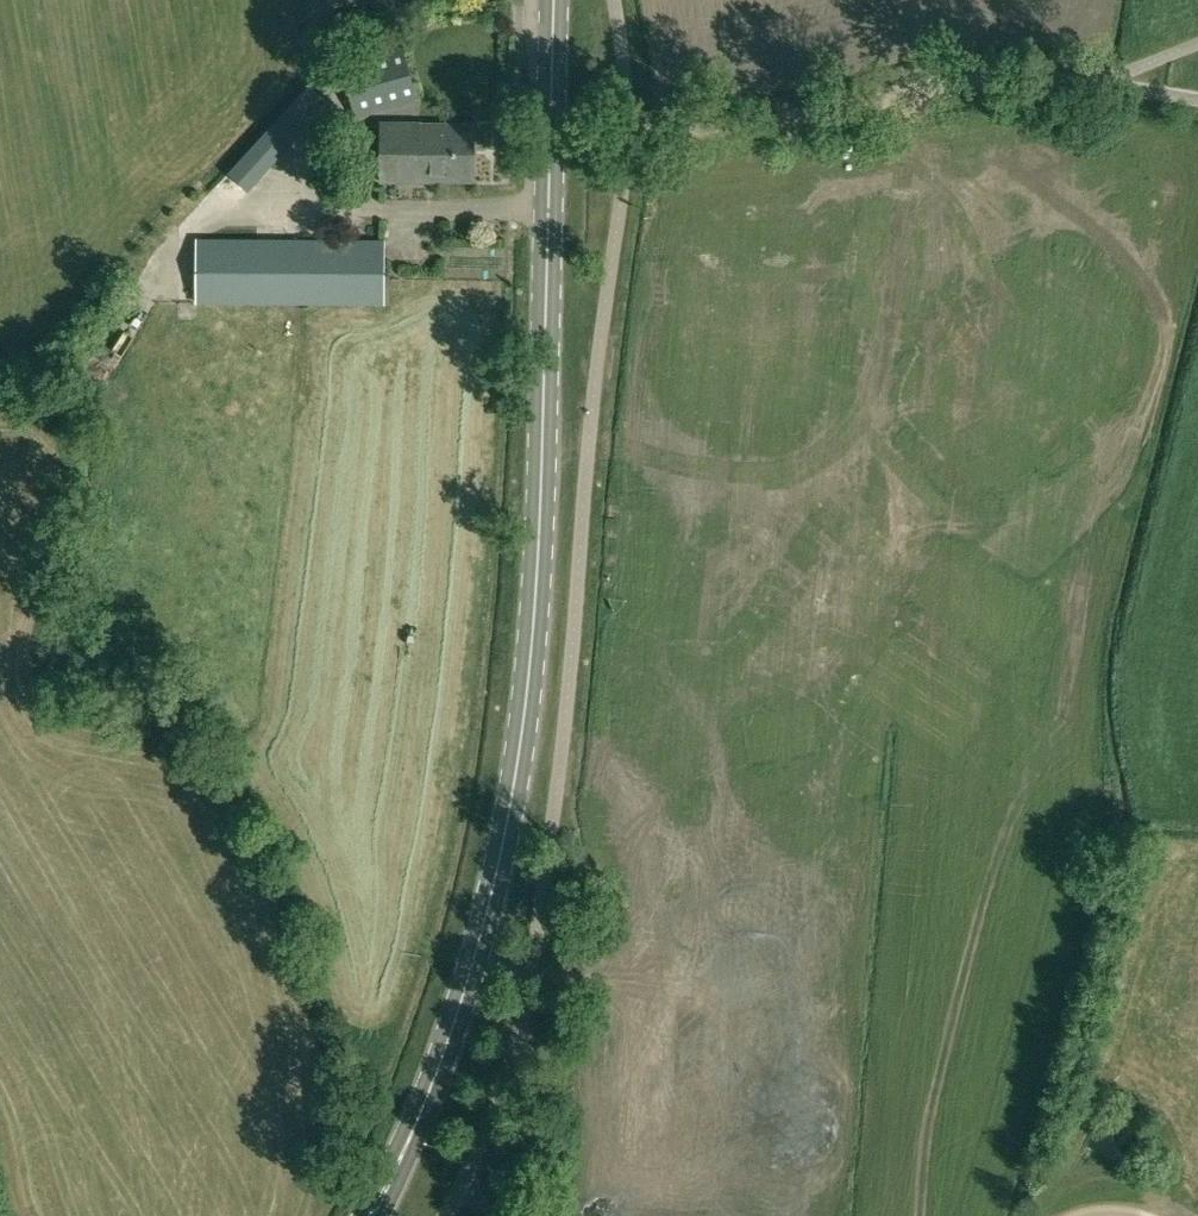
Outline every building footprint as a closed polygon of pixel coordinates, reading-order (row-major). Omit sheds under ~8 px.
[(328,10),(375,12),(375,0),(328,0),(328,10)] [(343,65),(357,116),(417,99),(403,49),(343,65)] [(329,101),(308,82),(288,106),(227,172),(249,191),(309,124),(329,101)] [(426,181),(475,181),(475,123),(420,123),(420,124),(384,124),(384,180),(426,180),(426,181)] [(198,239),(198,302),(383,303),(384,240),(198,239)]
